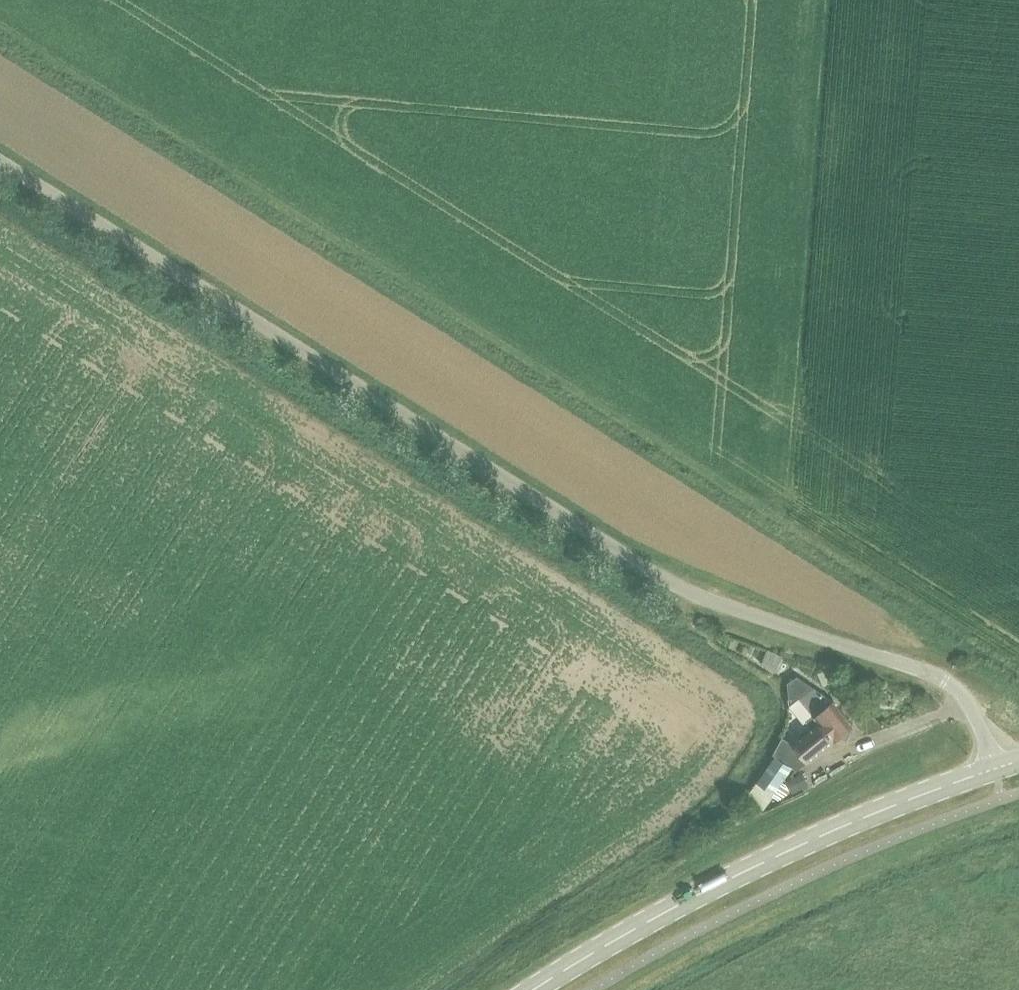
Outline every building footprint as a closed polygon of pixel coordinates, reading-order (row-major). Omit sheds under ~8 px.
[(787,656),(768,648),(762,663),(781,671),(787,656)] [(824,671),(817,674),(823,686),(831,681),(827,672),(826,670),(824,671)] [(784,736),(774,754),(776,755),(793,767),(797,770),(808,761),(853,725),(834,701),(825,694),(813,687),(805,681),(798,676),(797,676),(793,679),(789,682),(788,682),(789,693),(789,698),(801,697),(809,707),(815,714),(808,721),(813,728),(794,743),(784,736)] [(755,779),(743,796),(762,810),(773,794),(779,798),(791,790),(787,782),(783,779),(793,767),(776,755),(758,781),(755,779)] [(805,770),(787,780),(794,792),(811,783),(805,770)]
